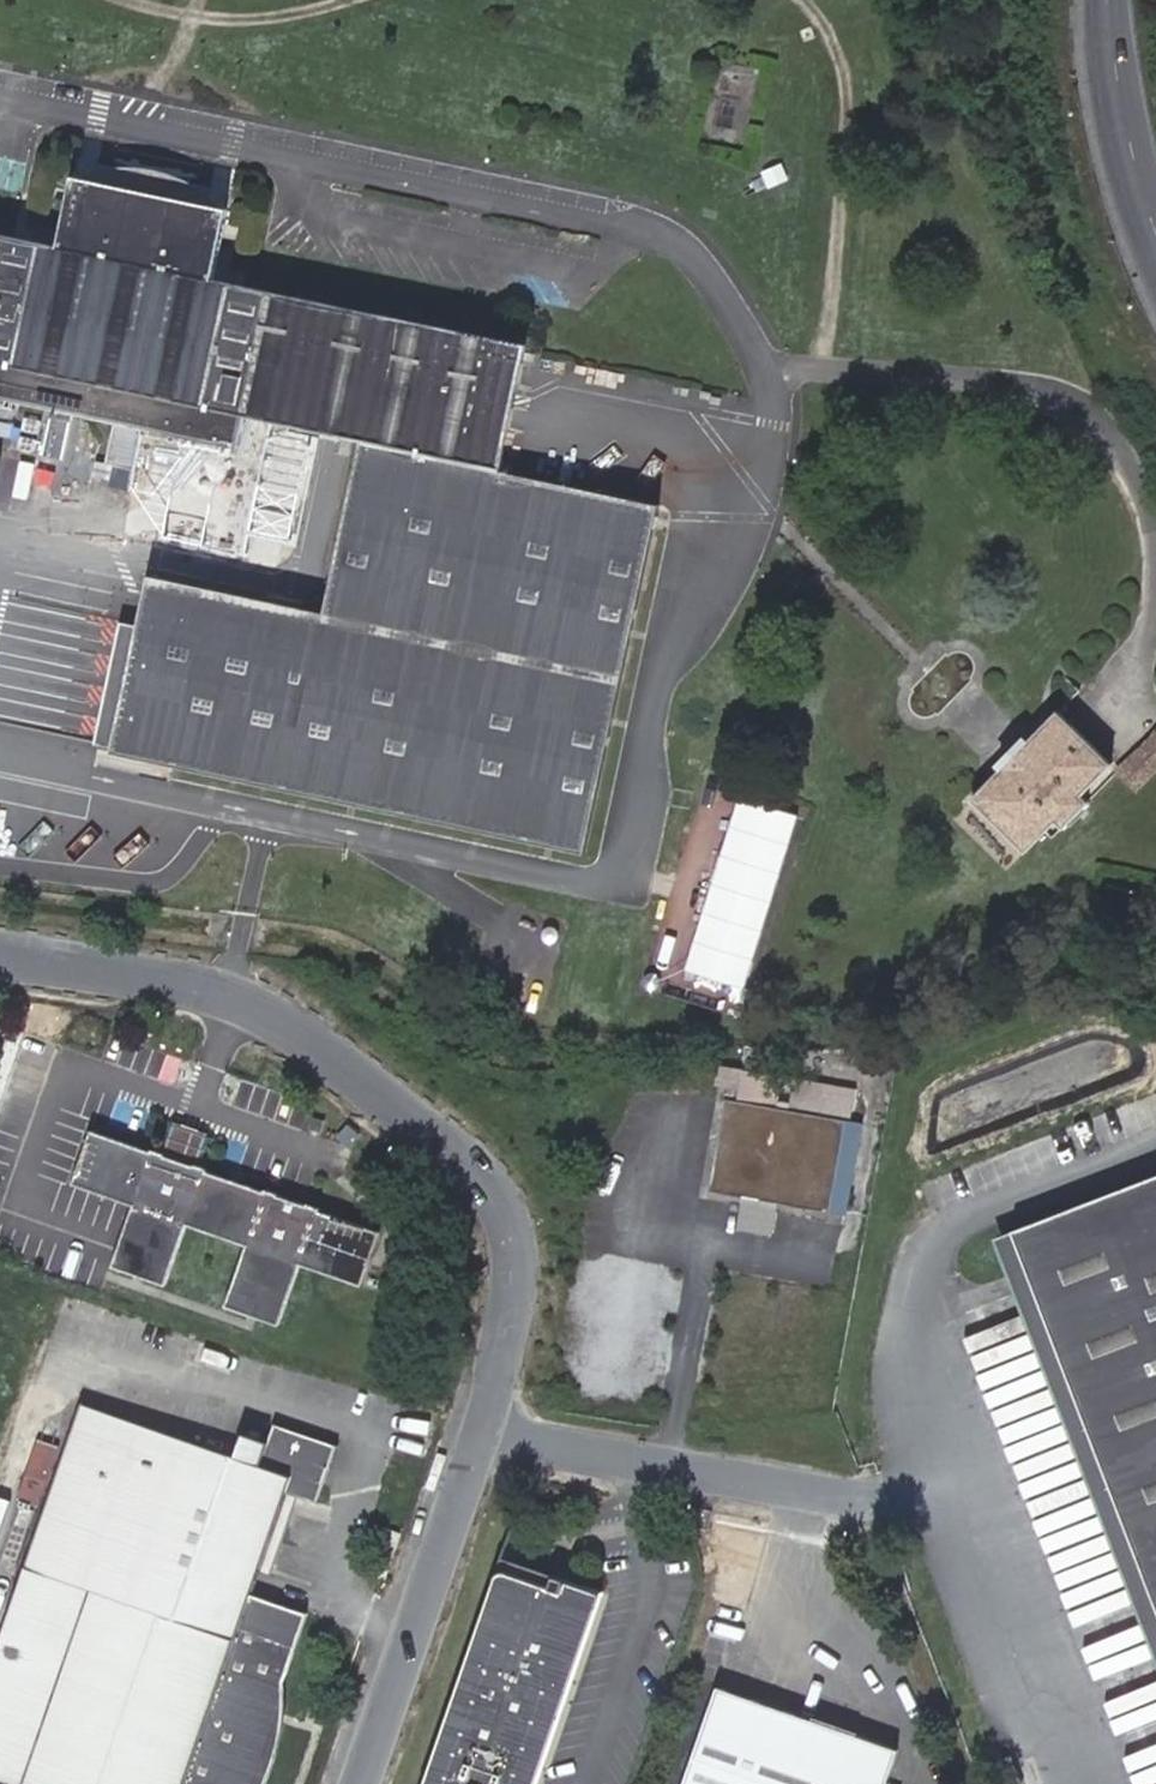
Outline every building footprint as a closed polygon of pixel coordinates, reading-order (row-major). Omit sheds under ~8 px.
[(235,440),(242,404),(365,432),(330,607),(154,572),(119,750),(593,845),(662,495),(498,464),(525,346),(262,294),(280,205),(15,153),(0,228),(0,394),(235,440)] [(8,494),(17,451),(0,448),(0,492),(8,494)] [(999,771),(969,801),(1023,854),(1053,824),(1060,833),(1086,805),(1078,798),(1108,768),(1054,716),(1024,744),(1020,741),(995,766),(999,771)] [(1117,776),(1130,788),(1155,762),(1155,743),(1152,739),(1117,776)] [(755,987),(805,810),(744,793),(694,970),(755,987)] [(782,1126),(787,1096),(750,1089),(746,1108),(734,1106),(732,1118),(749,1120),(731,1212),(840,1233),(838,1242),(851,1244),(870,1143),(782,1126)] [(195,1158),(205,1131),(156,1114),(147,1141),(195,1158)] [(358,1273),(376,1220),(302,1194),(195,1158),(147,1141),(89,1121),(71,1174),(132,1195),(112,1255),(167,1274),(187,1215),(243,1234),(223,1293),(279,1313),(299,1253),(358,1273)] [(995,1238),(1010,1276),(1029,1269),(1155,1598),(1155,1176),(995,1238)] [(23,1562),(0,1628),(0,1777),(20,1783),(258,1783),(269,1759),(278,1714),(278,1676),(303,1608),(244,1586),(281,1486),(312,1497),(333,1441),(271,1418),(265,1435),(239,1426),(229,1451),(87,1398),(23,1562)] [(599,1584),(497,1551),(479,1604),(419,1783),(533,1783),(599,1584)] [(722,1689),(691,1783),(887,1783),(899,1746),(722,1689)] [(976,1761),(984,1783),(996,1783),(987,1758),(976,1761)]
